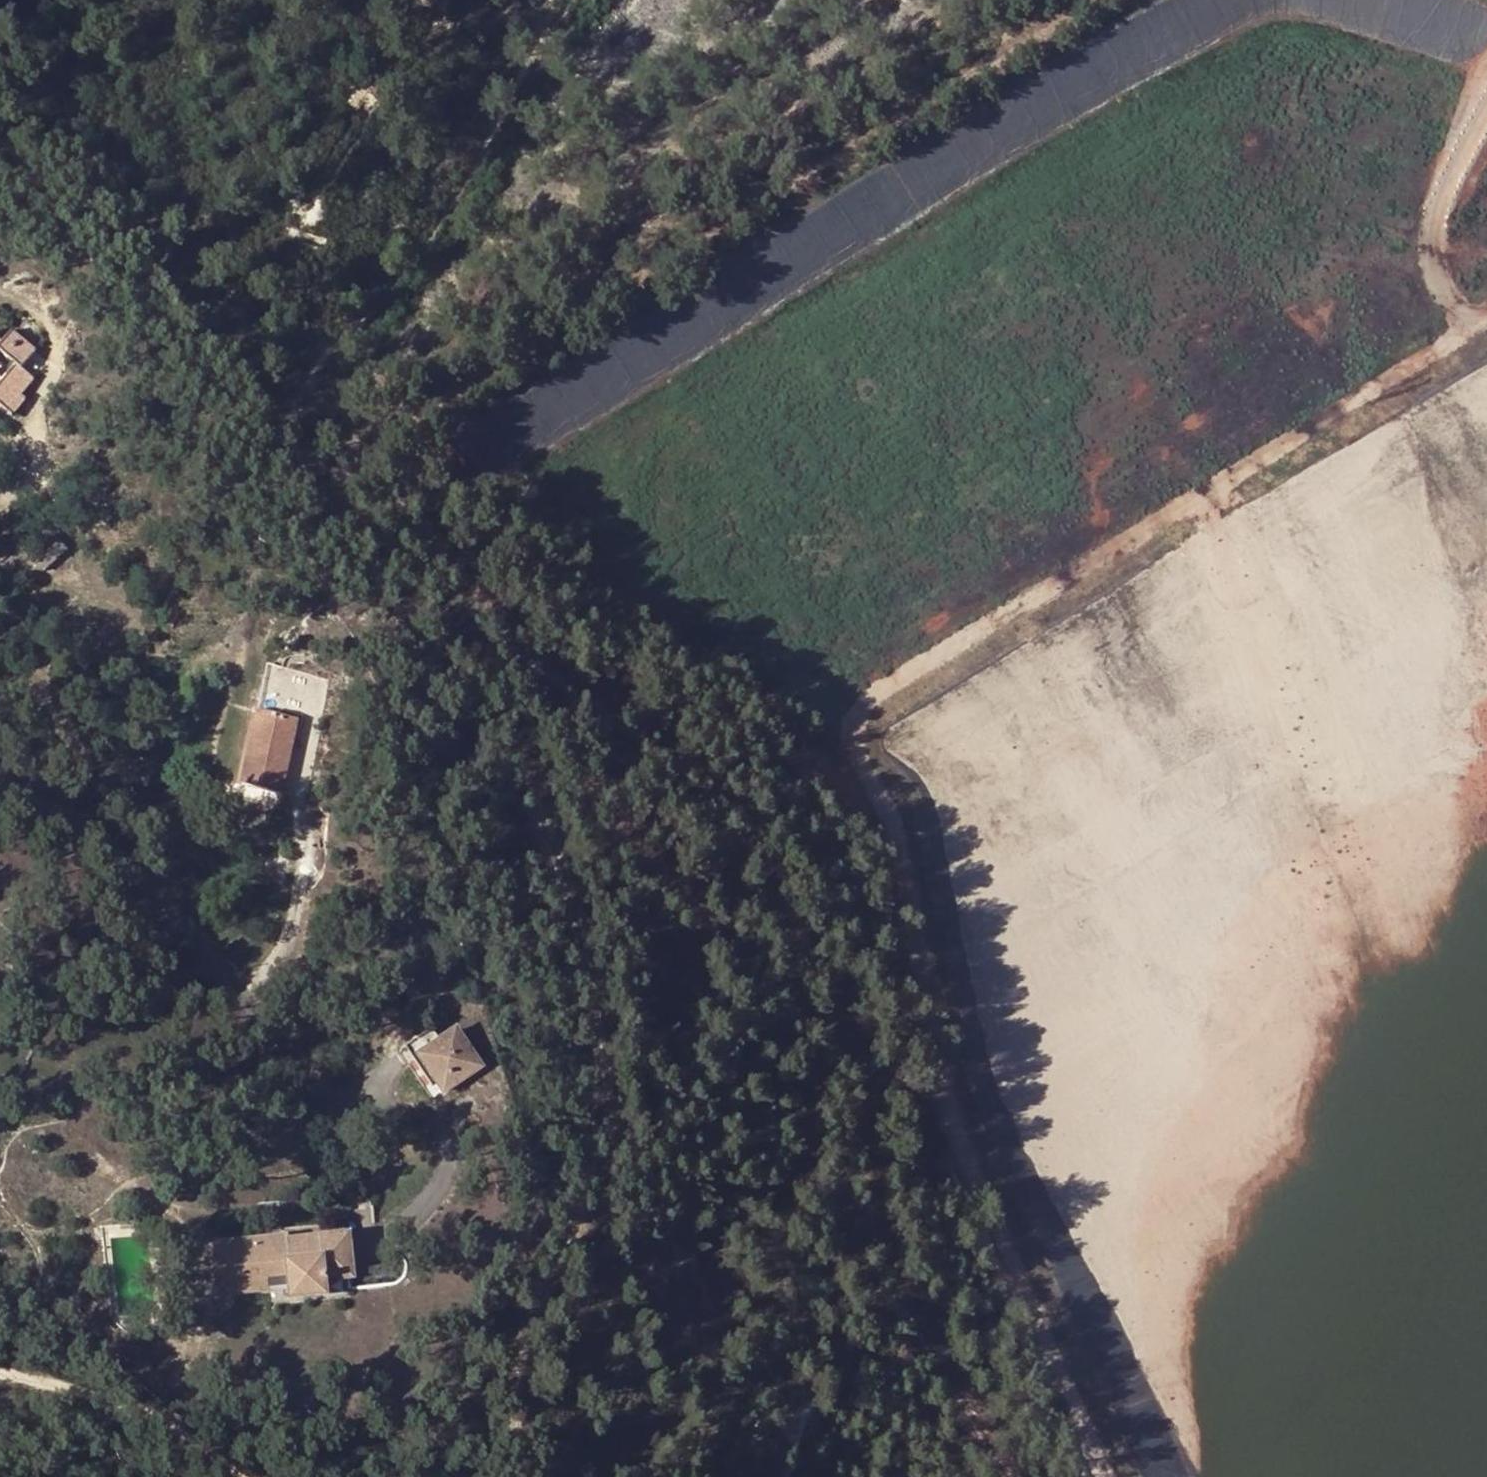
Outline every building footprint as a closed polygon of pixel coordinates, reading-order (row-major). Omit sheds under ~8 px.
[(16,370),(30,352),(3,330),(0,334),(0,408),(12,393),(24,378),(16,370)] [(0,408),(0,413),(3,415),(17,397),(12,393),(0,408)] [(58,551),(45,539),(20,565),(33,576),(58,551)] [(265,666),(256,711),(299,719),(308,674),(265,666)] [(256,711),(240,784),(283,794),(299,719),(256,711)] [(428,1088),(436,1083),(433,1077),(437,1074),(421,1053),(438,1041),(427,1027),(399,1046),(408,1060),(428,1088)] [(476,1067),(453,1031),(438,1041),(421,1053),(437,1074),(433,1077),(436,1083),(443,1091),(476,1067)] [(261,1245),(210,1252),(215,1295),(262,1288),(261,1276),(288,1274),(291,1299),(323,1295),(322,1278),(346,1274),(342,1239),(261,1248),(261,1245)]
